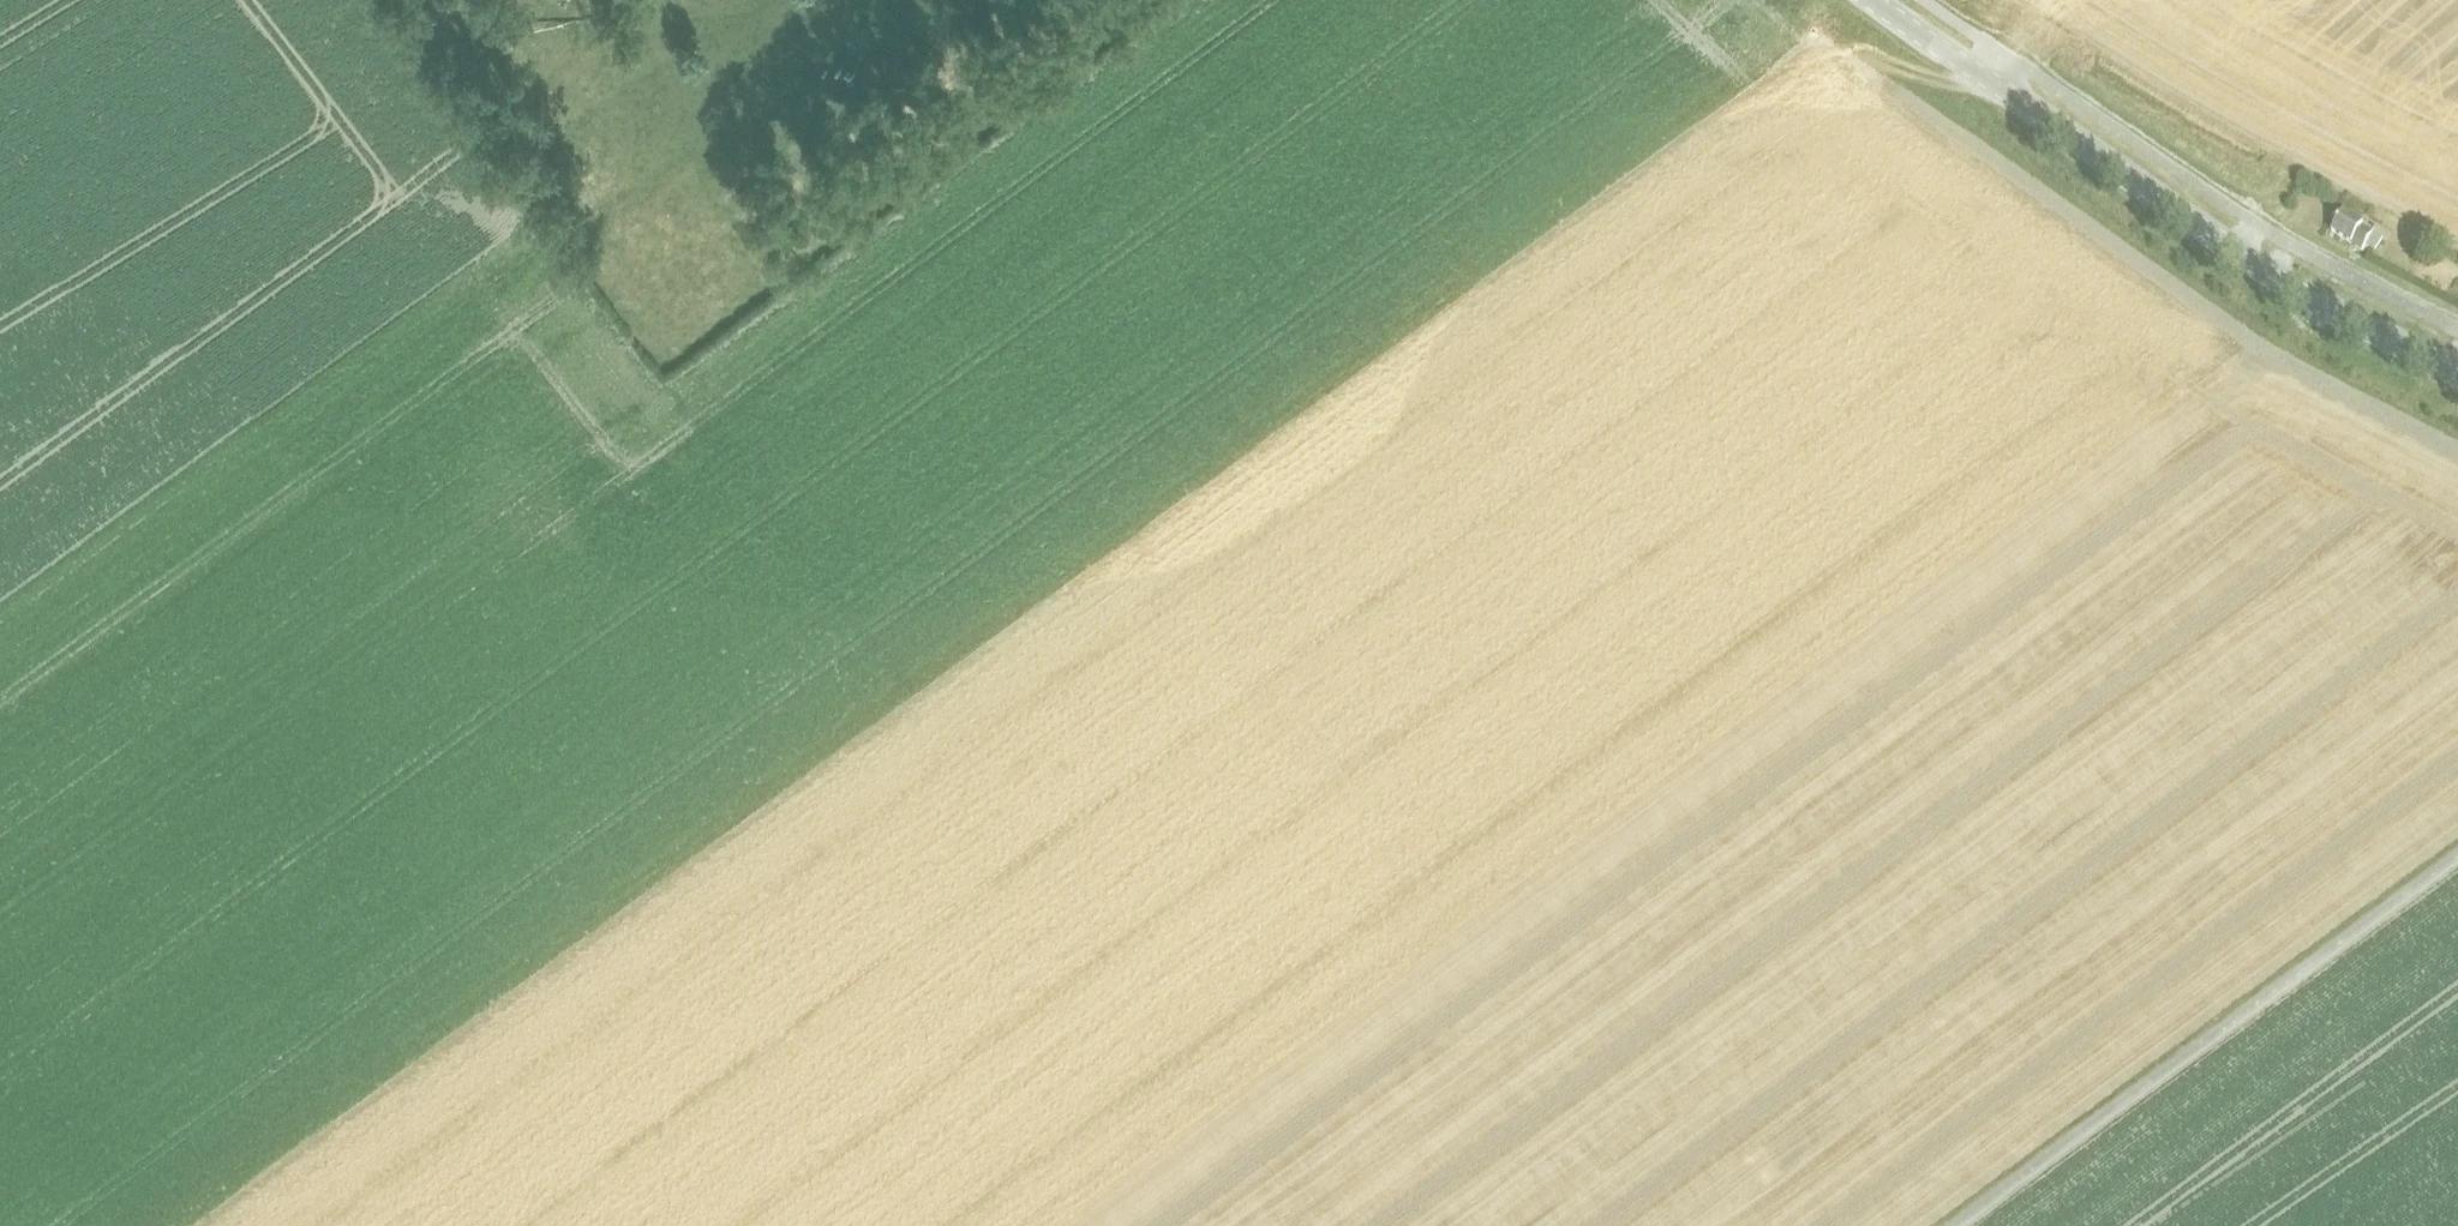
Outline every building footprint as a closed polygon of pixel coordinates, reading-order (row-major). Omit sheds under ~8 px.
[(2373,252),(2383,235),(2375,230),(2374,231),(2345,213),(2333,231),(2362,250),(2364,246),(2373,252)] [(2450,284),(2446,293),(2457,299),(2457,288),(2450,284)]
